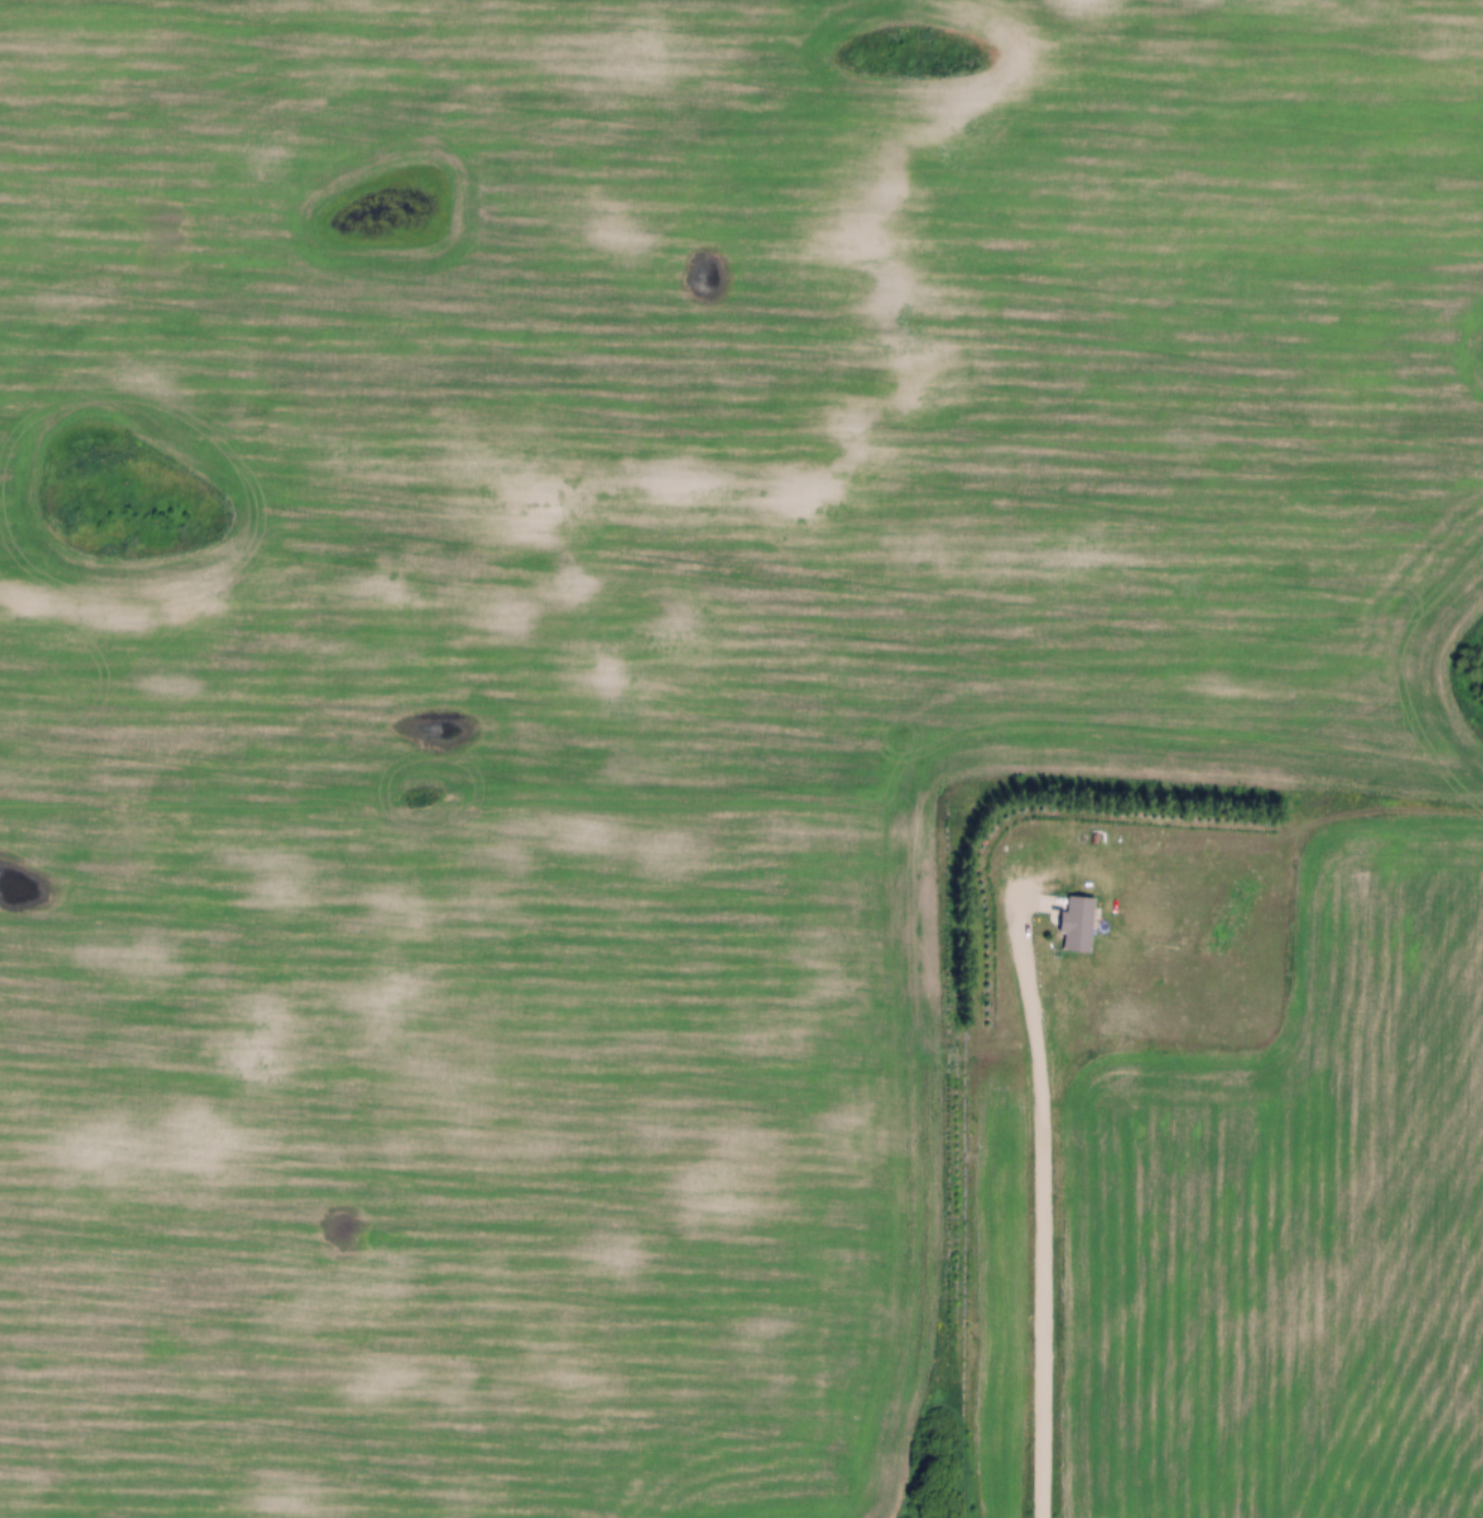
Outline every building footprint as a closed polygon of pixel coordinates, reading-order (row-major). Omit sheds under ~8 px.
[(1057,888),(1056,903),(1048,902),(1046,924),(1053,924),(1052,942),(1078,944),(1083,890),(1057,888)]
